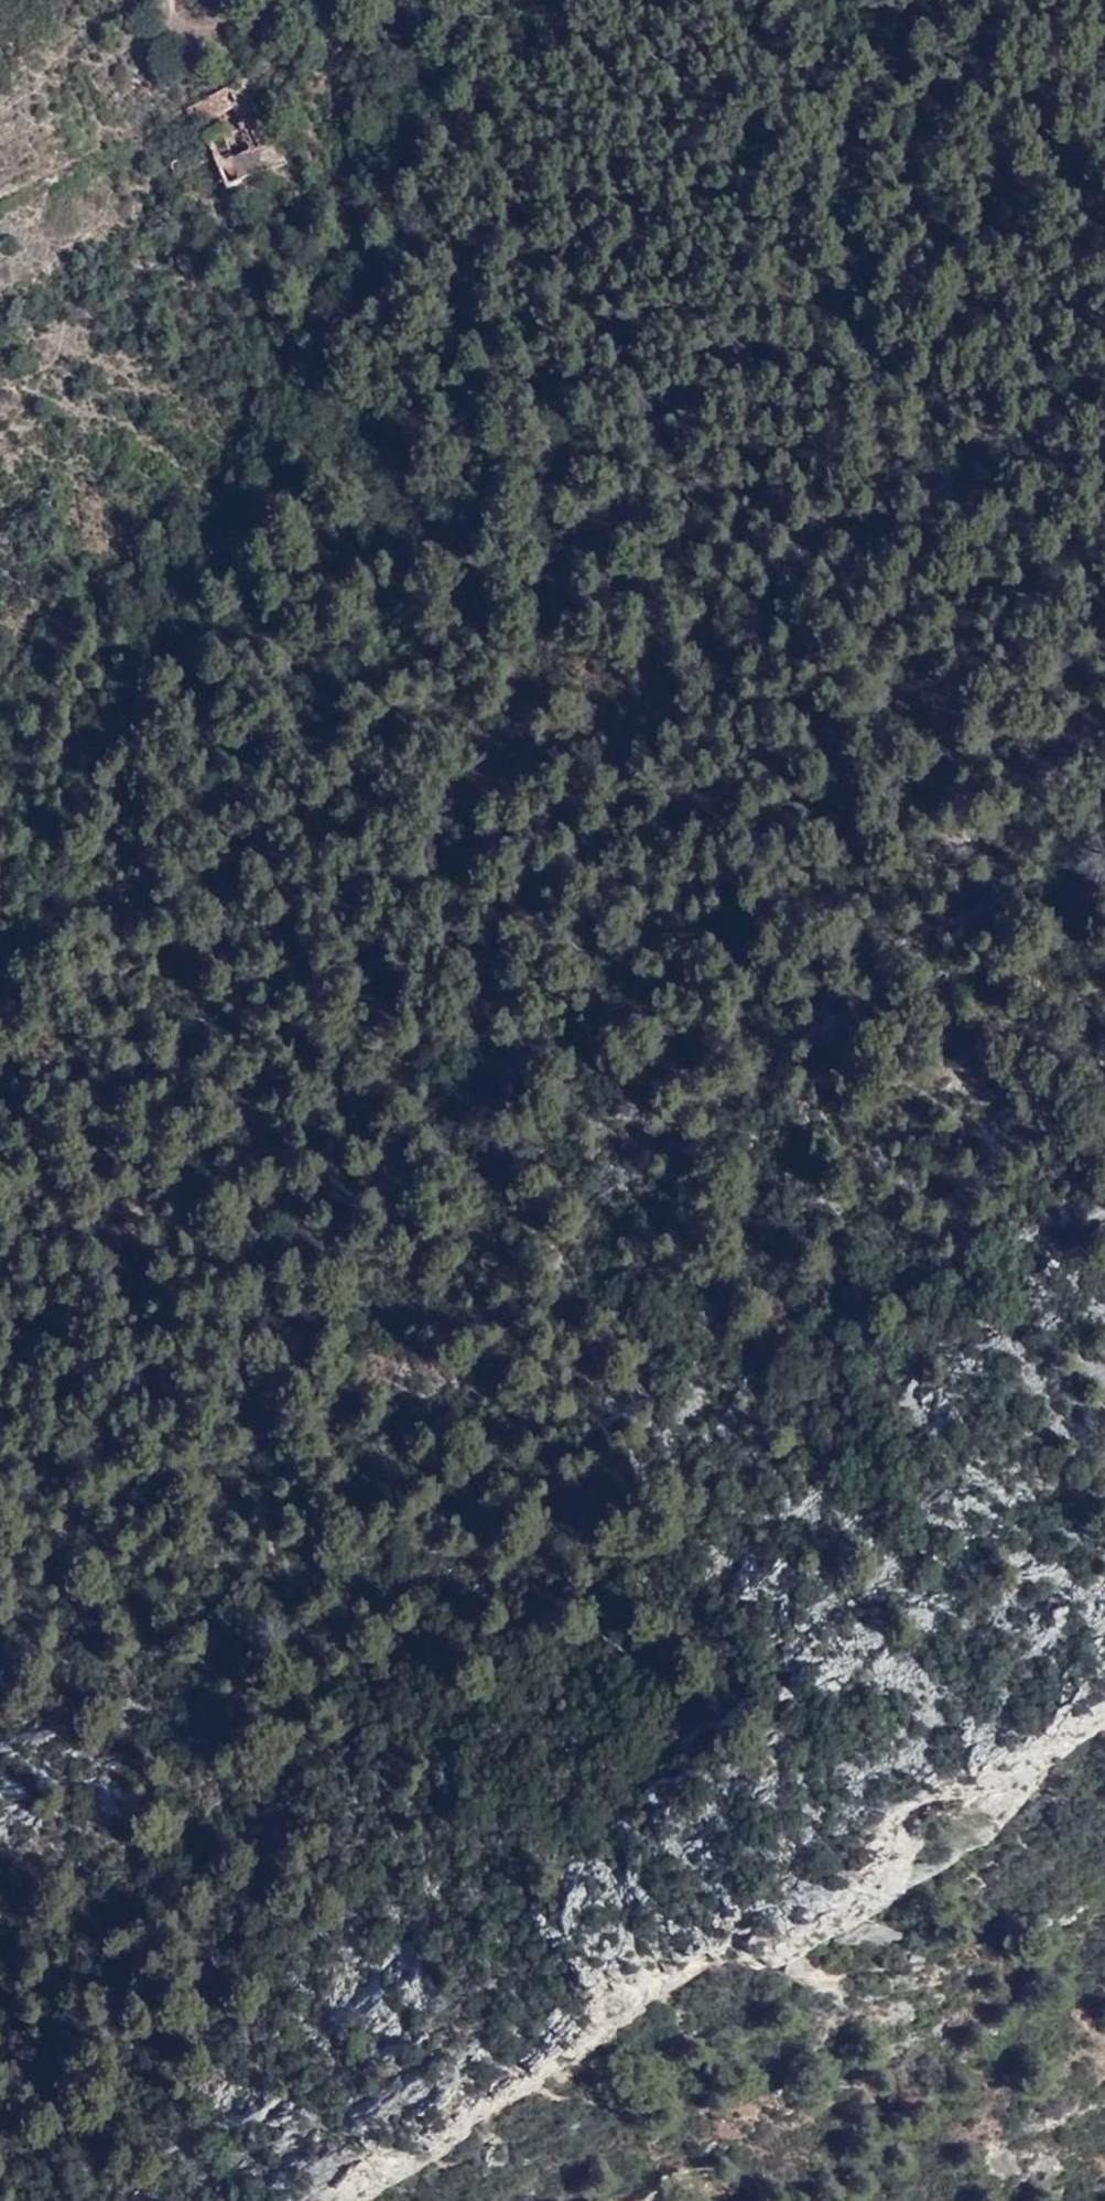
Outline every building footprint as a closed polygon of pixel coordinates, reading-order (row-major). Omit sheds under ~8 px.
[(226,146),(276,113),(243,62),(247,57),(232,35),(175,75),(226,146)] [(226,185),(263,169),(256,153),(219,168),(226,185)]
